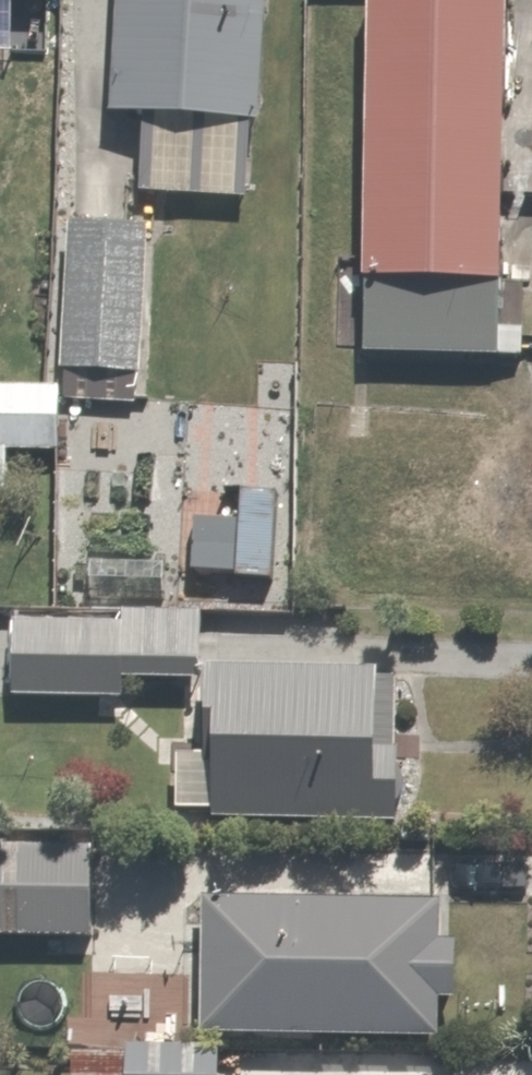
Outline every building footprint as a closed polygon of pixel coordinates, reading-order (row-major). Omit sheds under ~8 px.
[(55,62),(56,9),(76,10),(76,0),(0,0),(0,60),(55,62)] [(131,121),(163,123),(158,202),(256,209),(262,127),(280,128),(289,0),(139,0),(131,121)] [(394,1),(378,358),(516,364),(531,7),(394,1)] [(162,376),(165,230),(76,228),(73,374),(162,376)] [(79,391),(0,388),(0,496),(25,497),(27,456),(78,457),(79,391)] [(31,624),(29,703),(140,706),(141,687),(218,689),(220,628),(31,624)] [(211,827),(415,828),(416,676),(225,675),(224,745),(193,745),(193,811),(211,812),(211,827)] [(2,937),(104,939),(105,853),(4,851),(2,937)] [(221,1039),(457,1043),(458,997),(476,997),(476,954),(453,953),(454,912),(223,909),(221,1039)] [(231,1052),(137,1053),(138,1066),(119,1066),(119,1074),(231,1074),(231,1052)]
